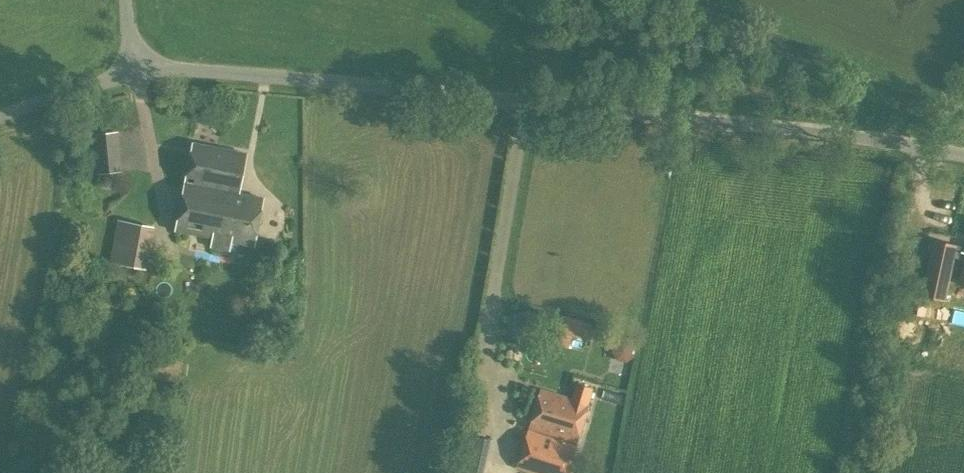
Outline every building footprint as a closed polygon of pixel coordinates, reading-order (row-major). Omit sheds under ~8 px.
[(184,183),(238,194),(246,154),(192,144),(184,183)] [(119,158),(97,160),(98,173),(120,171),(119,158)] [(263,198),(238,194),(184,183),(175,230),(211,237),(209,248),(228,251),(230,241),(254,246),(263,198)] [(145,269),(154,227),(117,220),(109,262),(145,269)] [(933,240),(921,296),(944,301),(953,258),(963,261),(963,247),(933,240)] [(515,310),(510,321),(527,329),(532,318),(515,310)] [(587,339),(590,326),(560,317),(556,330),(587,339)] [(632,346),(615,349),(617,361),(634,358),(632,346)] [(593,389),(577,384),(572,399),(541,389),(516,468),(533,472),(568,472),(582,429),(587,413),(593,389)] [(457,432),(451,462),(483,470),(490,439),(457,432)]
